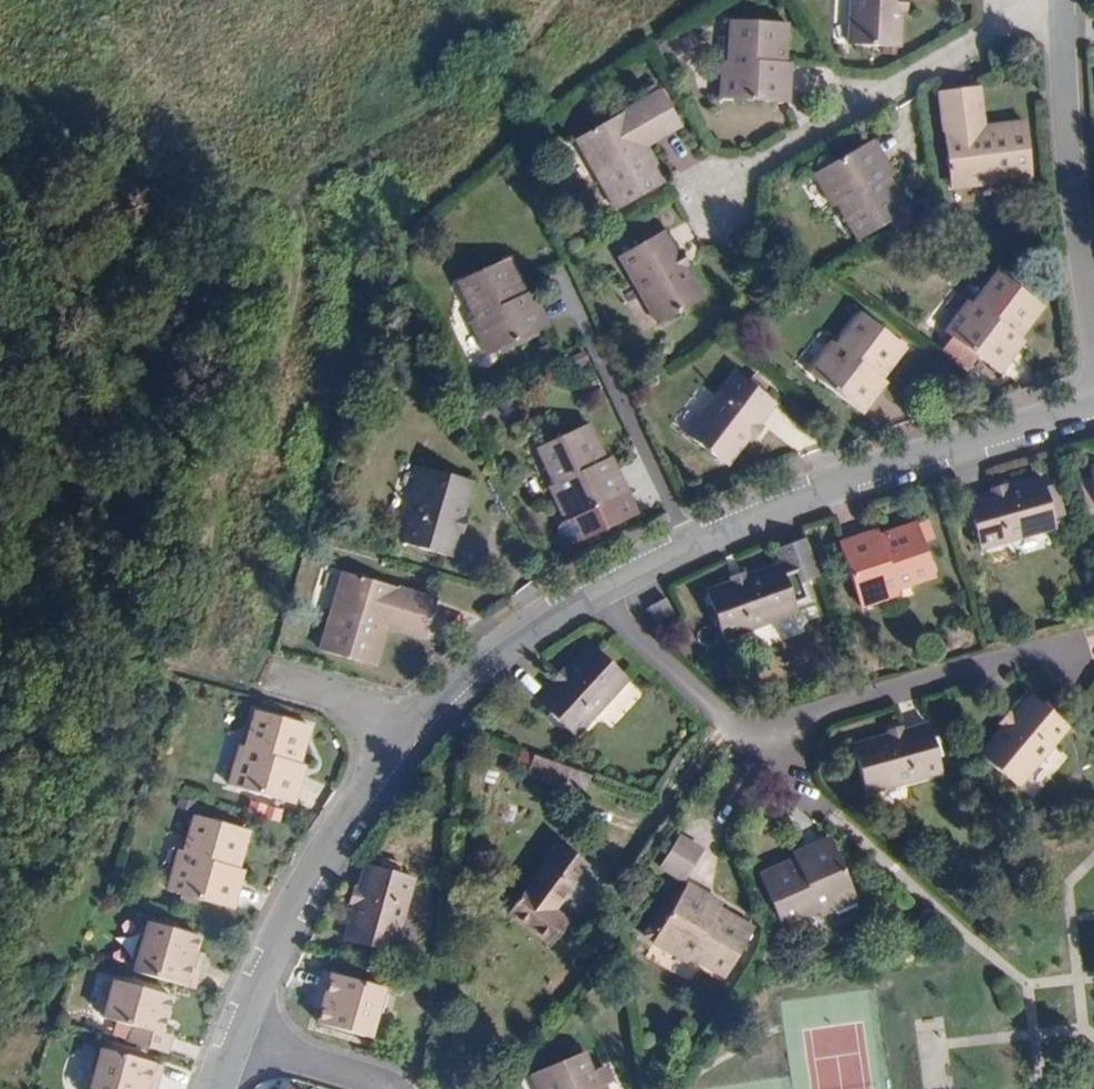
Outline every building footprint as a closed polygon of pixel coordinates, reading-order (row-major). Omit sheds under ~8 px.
[(852,43),(900,48),(903,24),(905,8),(906,0),(857,0),(852,43)] [(912,25),(914,9),(905,8),(903,24),(912,25)] [(792,60),(796,23),(743,17),(738,55),(737,69),(729,68),(726,94),(793,102),(796,74),(784,72),(786,60),(792,60)] [(737,69),(738,55),(730,54),(729,68),(737,69)] [(796,74),(798,61),(792,60),(786,60),(784,72),(796,74)] [(993,129),(989,88),(977,89),(980,130),(993,129)] [(1036,183),(1031,125),(993,129),(980,130),(977,89),(947,92),(955,190),(1036,183)] [(667,181),(649,148),(644,139),(678,120),(663,92),(579,140),(618,208),(667,181)] [(649,148),(684,129),(678,120),(644,139),(649,148)] [(884,182),(878,171),(889,165),(877,142),(817,176),(827,196),(834,192),(842,206),(861,240),(909,213),(890,179),(884,182)] [(895,176),(889,165),(878,171),(884,182),(890,179),(895,176)] [(842,206),(834,192),(827,196),(835,210),(842,206)] [(683,264),(665,233),(624,257),(662,321),(702,298),(690,277),(683,264)] [(699,271),(692,259),(683,264),(690,277),(699,271)] [(530,294),(515,263),(466,285),(481,316),(489,332),(482,336),(493,357),(553,328),(541,303),(531,308),(525,296),(530,294)] [(1015,339),(1038,310),(995,276),(971,306),(962,316),(958,313),(942,333),(997,376),(1015,354),(1003,345),(1011,335),(1015,339)] [(531,308),(541,303),(535,291),(530,294),(525,296),(531,308)] [(962,316),(971,306),(966,302),(958,313),(962,316)] [(489,332),(481,316),(474,320),(482,336),(489,332)] [(884,381),(906,353),(863,320),(841,348),(832,360),(826,355),(811,374),(865,416),(881,396),(874,390),(882,379),(884,381)] [(1015,354),(1022,344),(1015,339),(1011,335),(1003,345),(1015,354)] [(832,360),(841,348),(835,343),(826,355),(832,360)] [(756,435),(777,407),(738,378),(692,438),(731,467),(745,448),(756,435)] [(881,396),(889,385),(884,381),(882,379),(874,390),(881,396)] [(636,517),(614,471),(604,475),(599,465),(603,463),(587,429),(539,451),(555,486),(562,501),(553,505),(564,526),(557,530),(557,542),(568,551),(636,517)] [(753,454),(763,440),(756,435),(745,448),(753,454)] [(614,471),(609,461),(603,463),(599,465),(604,475),(614,471)] [(475,481),(430,467),(408,540),(454,554),(475,481)] [(1023,486),(1021,477),(1006,481),(1008,490),(1023,486)] [(1056,518),(1067,515),(1063,498),(1051,501),(1048,487),(1046,480),(1023,486),(1008,490),(974,498),(985,546),(1058,528),(1056,518)] [(1063,498),(1060,484),(1048,487),(1051,501),(1063,498)] [(562,501),(555,486),(546,491),(553,505),(562,501)] [(940,581),(925,530),(887,541),(889,548),(876,551),(872,537),(849,544),(868,611),(891,604),(888,596),(902,592),(940,581)] [(887,541),(885,534),(872,537),(876,551),(889,548),(887,541)] [(818,600),(812,582),(826,576),(812,538),(780,550),(787,568),(765,576),(747,582),(716,594),(733,641),(805,614),(802,606),(818,600)] [(765,576),(761,566),(744,573),(747,582),(765,576)] [(392,628),(396,616),(433,627),(442,597),(349,569),(326,645),(382,662),(392,628)] [(904,600),(902,592),(888,596),(891,604),(904,600)] [(678,616),(671,601),(654,609),(662,624),(678,616)] [(429,639),(433,627),(396,616),(392,628),(429,639)] [(574,736),(626,681),(592,649),(540,705),(574,736)] [(1026,785),(1072,726),(1035,697),(1021,716),(1011,728),(989,756),(1026,785)] [(1011,728),(1021,716),(1014,710),(1004,723),(1011,728)] [(290,777),(294,765),(298,766),(308,733),(258,717),(246,753),(242,769),(234,767),(227,788),(292,808),(301,781),(290,777)] [(909,733),(907,725),(891,729),(894,738),(909,733)] [(947,773),(934,727),(909,733),(894,738),(861,747),(874,793),(947,773)] [(242,769),(246,753),(239,751),(234,767),(242,769)] [(301,781),(305,768),(298,766),(294,765),(290,777),(301,781)] [(250,835),(197,820),(187,856),(183,869),(176,867),(168,892),(233,910),(241,883),(231,880),(234,869),(240,870),(250,835)] [(694,871),(710,842),(686,828),(669,857),(694,871)] [(572,855),(545,834),(496,898),(531,926),(550,903),(540,895),(572,855)] [(857,908),(831,846),(805,856),(809,867),(799,871),(798,868),(762,883),(782,931),(818,916),(832,910),(835,917),(857,908)] [(183,869),(187,856),(179,853),(176,867),(183,869)] [(809,867),(805,856),(795,860),(798,868),(799,871),(809,867)] [(241,883),(244,872),(240,870),(234,869),(231,880),(241,883)] [(413,881),(367,869),(360,891),(356,907),(346,942),(393,955),(413,881)] [(725,968),(752,920),(719,901),(716,906),(705,900),(712,888),(690,876),(681,891),(670,885),(654,913),(665,919),(654,938),(675,949),(679,942),(692,949),(725,968)] [(356,907),(360,891),(350,888),(346,904),(356,907)] [(719,901),(723,894),(712,888),(705,900),(716,906),(719,901)] [(835,917),(832,910),(818,916),(821,923),(835,917)] [(654,938),(665,919),(654,913),(644,932),(654,938)] [(151,926),(137,974),(197,991),(203,972),(194,969),(202,942),(151,926)] [(688,957),(692,949),(679,942),(675,949),(688,957)] [(372,1039),(386,990),(328,971),(320,996),(330,1000),(322,1022),(372,1039)] [(138,1025),(132,1043),(170,1054),(175,1036),(169,1033),(179,998),(121,980),(109,1015),(138,1025)] [(607,1059),(596,1064),(589,1045),(537,1065),(546,1088),(606,1088),(602,1080),(609,1078),(614,1076),(607,1059)] [(104,1050),(93,1088),(157,1088),(164,1069),(104,1050)] [(609,1078),(602,1080),(606,1088),(613,1088),(609,1078)]
